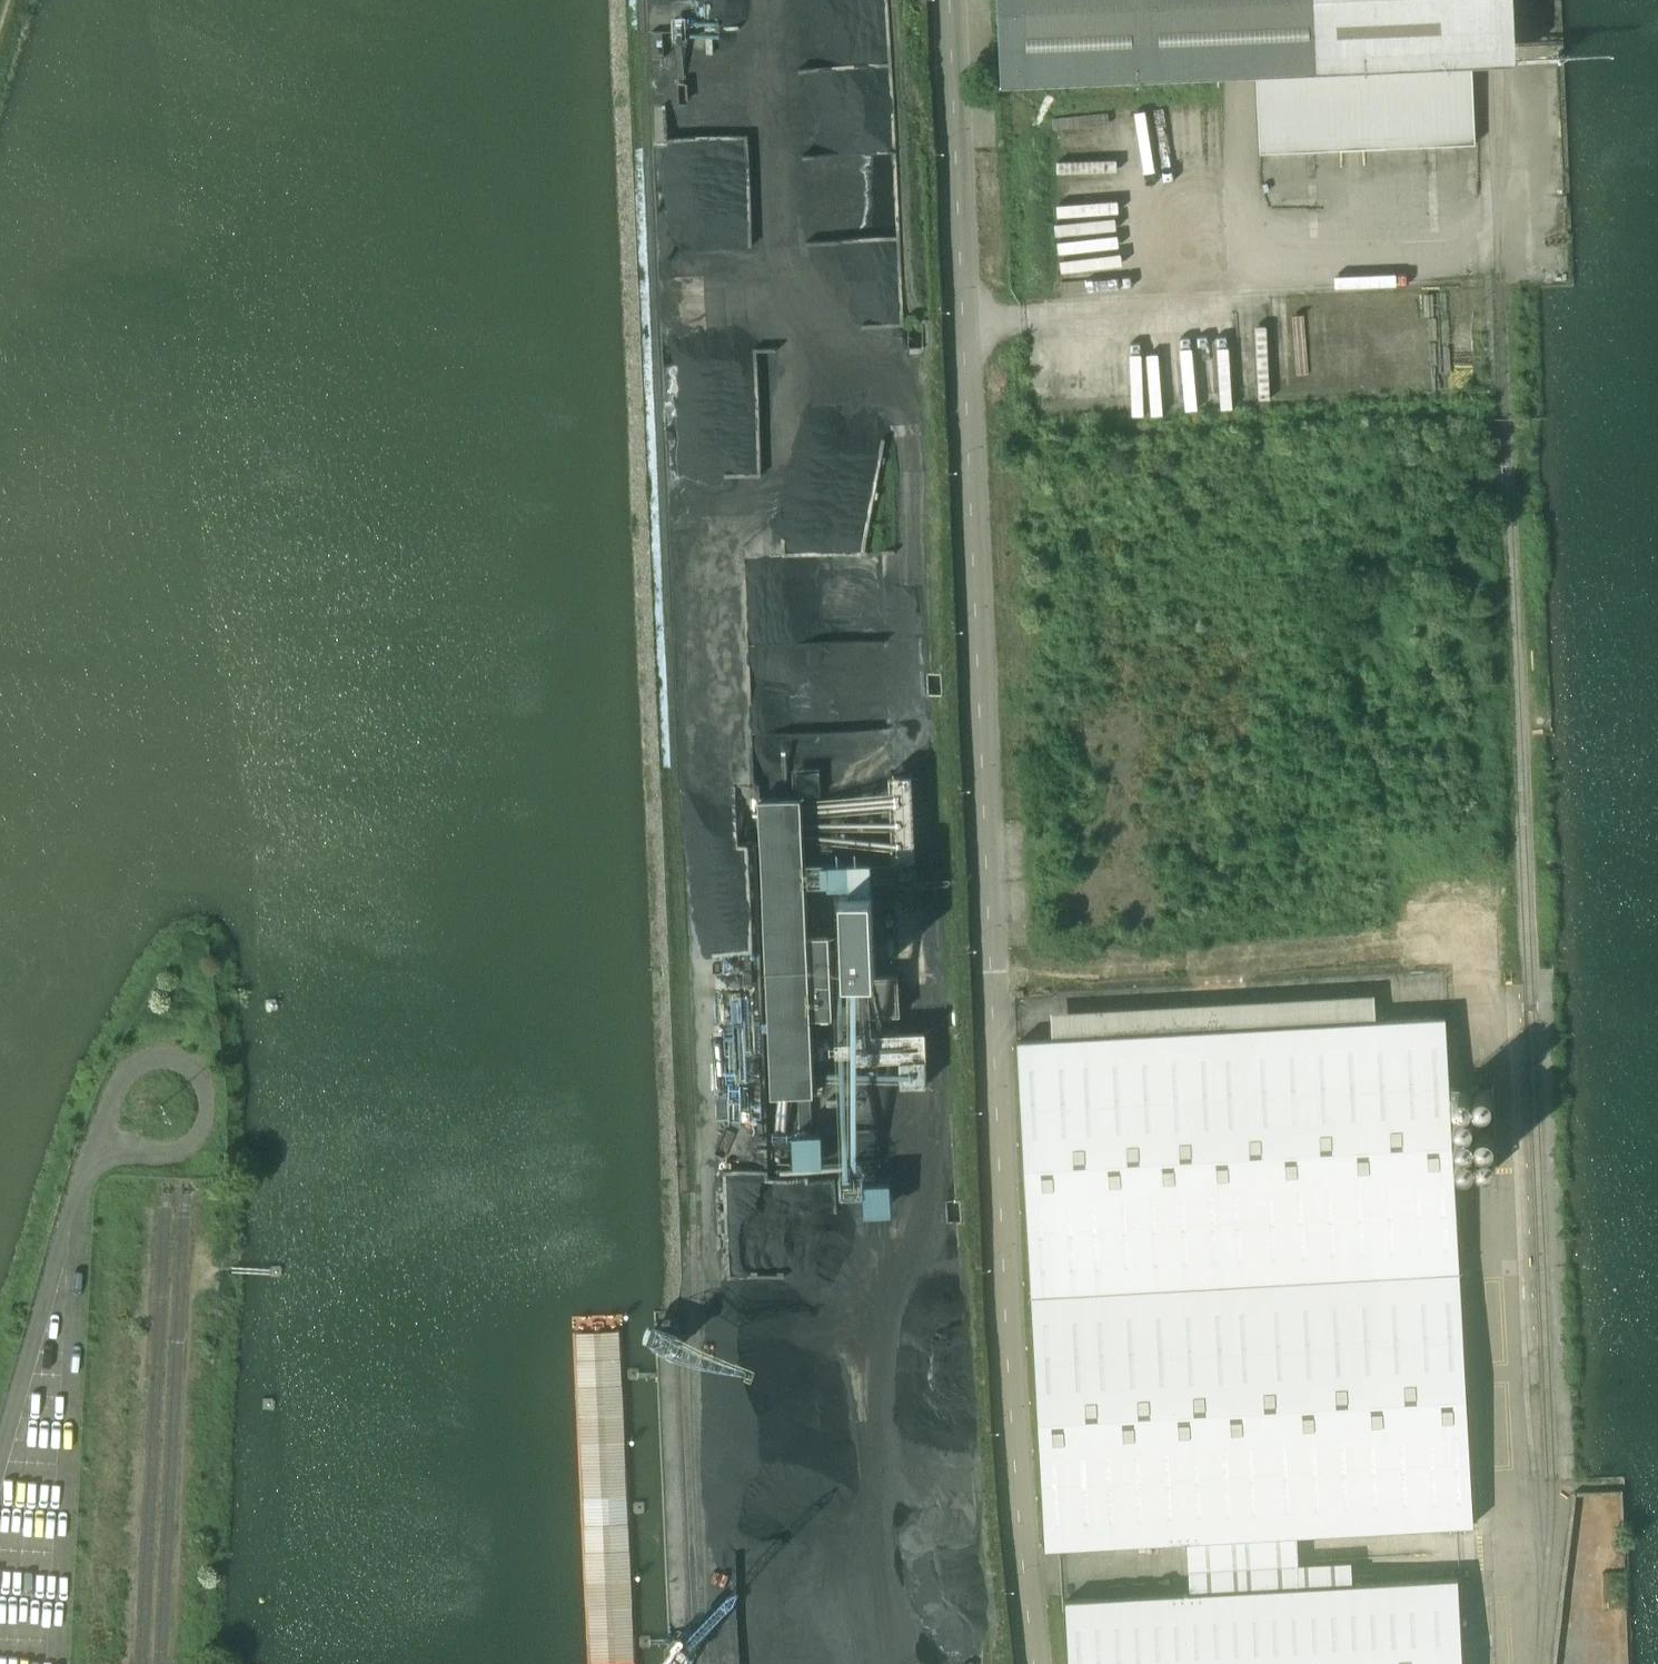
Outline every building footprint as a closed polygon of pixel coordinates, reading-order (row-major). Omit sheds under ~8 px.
[(1003,83),(1489,62),(1507,62),(1514,61),(1511,0),(999,0),(1003,83)] [(894,881),(917,880),(912,773),(890,774),(894,881)] [(799,1094),(800,1130),(812,1129),(811,1094),(814,1094),(810,1019),(832,1018),(829,936),(807,937),(802,799),(760,800),(772,1095),(799,1094)] [(849,884),(850,892),(872,891),(872,882),(873,882),(872,859),(828,861),(828,863),(821,864),(822,882),(829,882),(829,885),(849,884)] [(901,1015),(899,975),(876,976),(872,891),(850,892),(843,892),(848,1017),(901,1015)] [(1047,1548),(1059,1547),(1473,1524),(1445,1017),(1018,1041),(1047,1548)] [(927,1085),(925,1030),(854,1032),(855,1059),(900,1057),(901,1085),(927,1085)] [(865,1209),(892,1208),(891,1176),(863,1177),(865,1209)] [(1461,1632),(1458,1578),(1067,1600),(1070,1663),(1463,1663),(1461,1632)]
